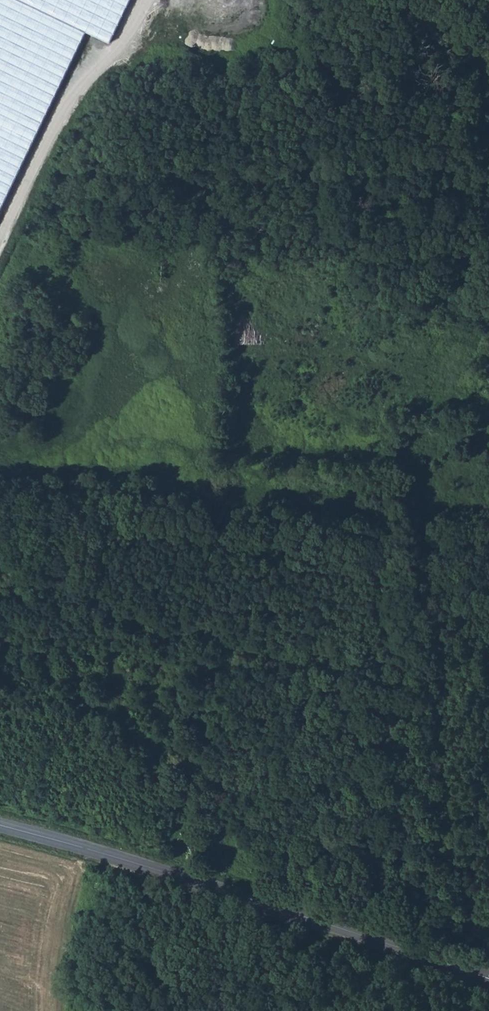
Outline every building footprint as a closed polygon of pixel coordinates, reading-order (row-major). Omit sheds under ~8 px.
[(86,32),(109,43),(129,0),(0,0),(0,211),(86,32)]
